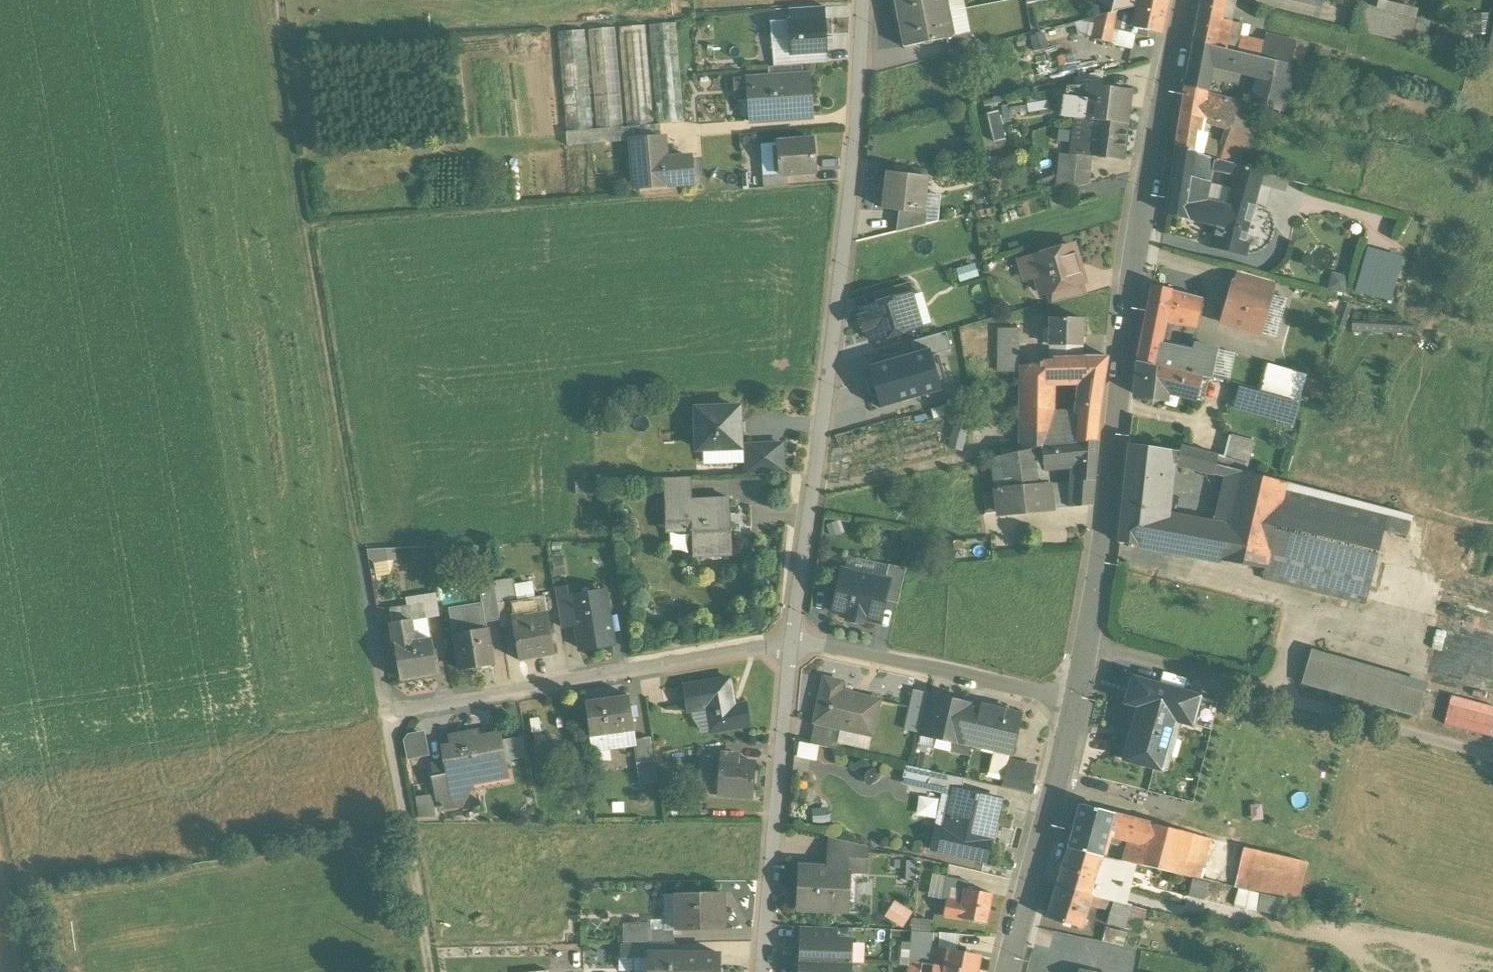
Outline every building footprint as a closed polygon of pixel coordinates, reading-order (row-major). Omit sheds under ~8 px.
[(897,21),(949,12),(946,0),(893,0),(897,21)] [(1138,0),(1114,0),(1112,13),(1117,12),(1136,7),(1138,0)] [(1136,7),(1133,24),(1132,28),(1136,29),(1135,35),(1145,37),(1146,31),(1160,34),(1168,0),(1138,0),(1136,7)] [(1201,7),(1194,42),(1223,49),(1226,36),(1227,32),(1222,31),(1225,21),(1219,20),(1224,0),(1202,0),(1201,7)] [(1318,9),(1321,0),(1283,0),(1318,9)] [(1414,19),(1356,4),(1349,29),(1407,44),(1414,19)] [(1136,7),(1117,12),(1113,30),(1135,35),(1136,29),(1132,28),(1136,7)] [(949,12),(897,21),(902,47),(946,39),(953,38),(953,37),(949,12)] [(1112,13),(1096,16),(1092,39),(1110,43),(1113,30),(1117,12),(1112,13)] [(1475,15),(1475,31),(1490,31),(1490,15),(1475,15)] [(1414,39),(1427,41),(1430,20),(1417,18),(1414,39)] [(825,19),(770,22),(771,42),(788,41),(789,53),(827,51),(825,19)] [(674,23),(556,32),(564,132),(682,123),(674,23)] [(1135,35),(1113,30),(1110,43),(1110,44),(1132,49),(1135,35)] [(968,33),(953,37),(953,38),(946,39),(950,55),(972,49),(968,33)] [(1263,44),(1226,36),(1223,49),(1241,54),(1260,58),(1263,44)] [(1296,44),(1265,36),(1263,44),(1260,58),(1274,61),(1290,65),(1291,65),(1296,44)] [(788,41),(771,42),(773,67),(827,63),(827,51),(789,53),(788,41)] [(1223,49),(1194,42),(1185,86),(1206,92),(1212,61),(1237,68),(1238,68),(1241,54),(1223,49)] [(1260,58),(1241,54),(1238,68),(1237,68),(1236,71),(1258,75),(1270,77),(1274,61),(1260,58)] [(1274,61),(1270,77),(1258,75),(1253,98),(1252,104),(1262,107),(1279,111),(1290,65),(1274,61)] [(1103,72),(1077,78),(1076,86),(1076,87),(1088,87),(1088,86),(1101,87),(1103,72)] [(808,75),(752,79),(755,120),(811,116),(808,75)] [(1076,86),(1066,86),(1062,117),(1076,119),(1084,119),(1088,87),(1076,87),(1076,86)] [(1101,87),(1088,86),(1088,87),(1084,119),(1093,121),(1126,124),(1130,91),(1101,87)] [(1239,104),(1205,94),(1205,93),(1185,87),(1178,129),(1194,132),(1198,117),(1230,125),(1231,125),(1239,104)] [(1253,98),(1246,97),(1245,104),(1251,106),(1252,104),(1253,98)] [(1239,104),(1231,125),(1230,125),(1218,160),(1237,165),(1239,166),(1243,151),(1246,151),(1262,107),(1252,104),(1251,106),(1251,107),(1239,104)] [(1004,140),(997,112),(987,114),(994,143),(1004,140)] [(1084,119),(1076,119),(1074,132),(1070,132),(1070,136),(1074,137),(1071,159),(1090,161),(1091,154),(1089,153),(1093,121),(1084,119)] [(1126,124),(1093,121),(1089,153),(1091,154),(1121,157),(1126,124)] [(1194,132),(1178,129),(1176,146),(1195,152),(1195,153),(1201,155),(1206,134),(1194,132)] [(662,138),(632,141),(636,187),(666,184),(664,160),(662,138)] [(813,139),(777,142),(779,172),(779,174),(786,173),(815,171),(813,139)] [(1195,152),(1176,146),(1174,158),(1194,164),(1234,176),(1237,165),(1218,160),(1201,155),(1195,153),(1195,152)] [(689,158),(664,160),(666,184),(691,182),(689,158)] [(1071,159),(1062,158),(1059,192),(1087,185),(1090,161),(1071,159)] [(1194,164),(1174,158),(1165,213),(1210,224),(1213,205),(1188,199),(1194,164)] [(1239,166),(1237,165),(1234,176),(1225,208),(1252,215),(1255,204),(1254,204),(1260,185),(1258,185),(1262,173),(1239,166)] [(779,174),(779,172),(763,174),(764,188),(787,186),(786,173),(779,174)] [(924,177),(886,172),(882,210),(897,211),(920,214),(920,212),(924,177)] [(1287,180),(1262,173),(1258,185),(1260,185),(1284,192),(1287,180)] [(1225,208),(1213,205),(1210,224),(1217,226),(1247,233),(1252,215),(1225,208)] [(920,214),(897,211),(895,232),(922,226),(923,212),(920,212),(920,214)] [(1247,233),(1217,226),(1212,247),(1241,254),(1247,233)] [(1073,246),(1029,260),(1040,293),(1046,292),(1081,280),(1083,280),(1083,279),(1081,279),(1077,266),(1079,266),(1073,246)] [(1397,284),(1404,259),(1371,249),(1364,274),(1381,279),(1397,284)] [(974,277),(971,265),(955,270),(959,281),(974,277)] [(1273,281),(1238,272),(1235,285),(1232,284),(1222,323),(1258,333),(1273,281)] [(1376,296),(1381,279),(1364,274),(1359,292),(1376,296)] [(1331,289),(1347,291),(1349,279),(1333,277),(1331,289)] [(1081,280),(1046,292),(1050,303),(1086,295),(1081,280)] [(908,283),(875,293),(878,304),(910,295),(910,296),(912,296),(908,283)] [(1202,299),(1152,287),(1137,359),(1138,360),(1138,359),(1160,366),(1193,374),(1210,377),(1215,350),(1195,346),(1193,353),(1167,348),(1160,346),(1166,321),(1172,323),(1195,327),(1202,299)] [(878,304),(861,309),(871,341),(919,327),(910,296),(910,295),(878,304)] [(1082,320),(1049,318),(1047,345),(1081,346),(1082,320)] [(1172,323),(1166,321),(1160,346),(1167,348),(1172,323)] [(1353,323),(1352,332),(1413,335),(1413,325),(1353,323)] [(1019,329),(998,329),(997,371),(1018,371),(1019,329)] [(945,333),(911,342),(915,354),(929,350),(931,355),(950,349),(945,333)] [(931,355),(929,350),(915,354),(870,367),(873,380),(867,381),(871,396),(877,394),(881,409),(941,392),(931,355)] [(1234,381),(1237,352),(1223,350),(1219,379),(1234,381)] [(1103,357),(1082,356),(1082,359),(1053,360),(1053,361),(1052,381),(1054,381),(1078,380),(1082,380),(1082,386),(1080,404),(1099,406),(1107,356),(1103,357)] [(1053,361),(1022,366),(1021,391),(1054,386),(1054,381),(1052,381),(1053,361)] [(1202,379),(1137,362),(1135,395),(1154,397),(1154,390),(1200,403),(1204,390),(1199,389),(1202,379)] [(1307,375),(1272,365),(1264,393),(1299,403),(1307,375)] [(1054,386),(1021,391),(1020,416),(1052,413),(1052,412),(1054,386)] [(1099,406),(1080,404),(1079,406),(1079,410),(1076,443),(1096,441),(1099,406)] [(738,408),(696,409),(698,449),(740,447),(738,408)] [(1079,410),(1052,412),(1052,413),(1052,446),(1076,443),(1079,410)] [(1052,413),(1020,416),(1020,452),(1041,447),(1052,446),(1052,413)] [(1252,442),(1229,436),(1223,457),(1217,455),(1215,465),(1239,471),(1244,472),(1252,442)] [(1052,446),(1041,447),(1044,467),(1046,466),(1079,463),(1079,480),(1094,481),(1096,441),(1076,443),(1052,446)] [(782,444),(746,446),(747,475),(783,474),(782,444)] [(1148,445),(1128,444),(1127,459),(1147,461),(1147,456),(1236,481),(1239,471),(1215,465),(1217,455),(1181,446),(1178,455),(1170,453),(1165,452),(1148,447),(1148,445)] [(1181,446),(1173,444),(1170,453),(1178,455),(1181,446)] [(1020,452),(991,459),(996,489),(1048,484),(1046,466),(1044,467),(1041,447),(1020,452)] [(1168,491),(1144,487),(1147,461),(1127,459),(1122,507),(1118,543),(1216,562),(1230,505),(1218,502),(1213,522),(1165,513),(1168,491)] [(1244,472),(1239,471),(1236,481),(1230,505),(1216,562),(1264,569),(1265,569),(1286,483),(1244,472)] [(689,477),(663,478),(665,514),(674,513),(674,499),(690,499),(689,477)] [(1079,480),(1078,508),(1092,506),(1094,481),(1079,480)] [(1386,510),(1286,483),(1265,569),(1264,569),(1262,578),(1363,603),(1381,531),(1386,510)] [(1048,484),(996,489),(1000,514),(1052,509),(1048,484)] [(986,515),(996,513),(993,493),(983,494),(986,515)] [(690,499),(674,499),(674,513),(675,523),(691,522),(693,557),(730,556),(727,498),(690,499)] [(1411,517),(1386,510),(1381,531),(1405,539),(1411,517)] [(1429,523),(1411,517),(1405,539),(1424,544),(1429,523)] [(392,549),(374,550),(375,562),(394,559),(392,549)] [(905,569),(888,565),(885,581),(886,582),(882,600),(898,604),(905,569)] [(885,581),(843,572),(834,611),(849,614),(847,620),(849,620),(850,619),(860,621),(860,623),(862,623),(863,617),(877,621),(882,600),(886,582),(885,581)] [(510,579),(494,582),(495,590),(497,604),(510,602),(513,601),(510,579)] [(573,588),(556,591),(561,627),(576,624),(577,624),(573,599),(574,599),(573,588)] [(495,590),(479,593),(481,605),(484,623),(486,623),(499,621),(500,621),(497,604),(495,590)] [(574,599),(573,599),(577,624),(576,624),(580,649),(613,644),(605,594),(574,599)] [(436,595),(406,599),(407,607),(425,605),(427,618),(439,616),(436,595)] [(545,596),(513,601),(510,602),(513,622),(548,616),(545,596)] [(510,602),(497,604),(500,621),(499,621),(501,628),(513,626),(512,622),(513,622),(510,602)] [(407,607),(389,610),(392,623),(410,620),(410,621),(426,619),(427,619),(427,618),(425,605),(407,607)] [(481,605),(451,610),(454,634),(487,629),(486,623),(484,623),(481,605)] [(513,622),(512,622),(513,626),(519,661),(554,655),(548,616),(513,622)] [(426,619),(410,621),(413,641),(429,639),(426,619)] [(429,639),(413,641),(410,621),(410,620),(392,623),(395,644),(400,680),(436,674),(430,638),(429,639)] [(1478,664),(1487,640),(1434,621),(1425,646),(1478,664)] [(454,634),(460,670),(492,665),(487,629),(454,634)] [(1426,682),(1311,649),(1301,684),(1417,717),(1426,682)] [(879,700),(840,692),(842,682),(824,678),(814,723),(841,729),(871,736),(879,700)] [(1199,697),(1133,678),(1126,703),(1134,705),(1119,758),(1167,772),(1171,756),(1165,754),(1169,739),(1176,741),(1181,722),(1191,725),(1199,697)] [(733,707),(729,679),(683,687),(687,712),(704,709),(708,733),(748,726),(744,705),(733,707)] [(928,694),(914,691),(905,730),(919,733),(928,694)] [(944,697),(928,693),(928,694),(919,733),(932,736),(941,699),(943,699),(944,697)] [(629,696),(585,702),(590,737),(633,731),(634,731),(629,696)] [(1218,702),(1199,697),(1191,725),(1210,730),(1218,702)] [(1455,697),(1445,730),(1491,743),(1492,737),(1492,708),(1455,697)] [(943,699),(941,699),(932,736),(952,741),(950,750),(965,753),(967,744),(970,744),(971,741),(979,708),(943,699)] [(1018,717),(979,708),(971,741),(1010,750),(1018,717)] [(841,729),(814,723),(810,744),(836,750),(841,729)] [(633,731),(590,737),(592,752),(635,746),(634,740),(633,731)] [(500,734),(479,738),(478,732),(448,737),(450,747),(441,748),(444,763),(448,787),(458,785),(471,783),(470,777),(507,770),(505,761),(502,741),(500,734)] [(424,733),(408,736),(404,741),(407,759),(429,755),(424,733)] [(521,737),(502,741),(505,761),(524,758),(521,737)] [(650,738),(634,740),(635,746),(637,764),(654,761),(650,738)] [(1176,741),(1169,739),(1165,754),(1171,756),(1176,741)] [(1010,750),(971,741),(970,744),(1009,754),(1010,750)] [(755,763),(737,762),(738,755),(721,754),(721,760),(720,760),(718,784),(717,795),(752,798),(755,763)] [(657,780),(654,761),(637,764),(640,782),(657,780)] [(444,763),(431,766),(436,790),(448,787),(444,763)] [(1032,770),(1006,764),(1001,787),(1027,793),(1032,770)] [(903,786),(926,791),(930,771),(907,766),(903,786)] [(963,779),(930,771),(926,791),(956,798),(957,790),(960,791),(963,779)] [(718,784),(705,782),(704,794),(717,795),(718,784)] [(448,787),(436,790),(439,810),(462,805),(458,785),(448,787)] [(960,791),(957,790),(956,798),(950,821),(957,823),(954,832),(935,828),(931,850),(985,862),(990,841),(985,840),(995,799),(960,791)] [(427,796),(415,798),(419,818),(435,815),(433,805),(429,806),(427,796)] [(1134,820),(1080,806),(1069,849),(1101,857),(1107,837),(1128,843),(1134,820)] [(1211,839),(1134,820),(1128,843),(1123,862),(1133,864),(1201,880),(1211,839)] [(865,846),(830,839),(828,870),(848,870),(847,872),(864,872),(865,846)] [(1229,844),(1211,839),(1201,880),(1220,884),(1229,844)] [(1307,863),(1243,848),(1234,887),(1258,893),(1277,897),(1297,902),(1307,863)] [(1101,857),(1069,849),(1056,886),(1078,893),(1078,894),(1090,896),(1101,899),(1113,902),(1123,904),(1133,864),(1123,862),(1101,857)] [(828,870),(800,869),(799,908),(846,910),(847,872),(848,870),(828,870)] [(968,882),(946,878),(942,899),(946,900),(963,903),(966,889),(967,889),(968,882)] [(1078,893),(1056,886),(1045,918),(1078,930),(1086,905),(1090,896),(1078,894),(1078,893)] [(967,889),(966,889),(963,903),(960,919),(986,924),(992,894),(967,889)] [(1254,911),(1258,893),(1240,889),(1236,908),(1254,911)] [(722,893),(677,894),(677,895),(678,930),(723,929),(722,893)] [(1277,897),(1258,893),(1254,911),(1253,913),(1272,917),(1277,897)] [(677,895),(664,895),(664,930),(664,931),(673,931),(678,930),(677,895)] [(1101,899),(1090,896),(1086,905),(1098,908),(1101,899)] [(1289,900),(1277,897),(1272,917),(1284,920),(1289,900)] [(963,903),(946,900),(945,906),(943,916),(960,919),(963,903)] [(907,926),(913,909),(893,902),(887,919),(907,926)] [(1131,906),(1113,902),(1107,924),(1124,929),(1131,906)] [(1131,906),(1124,929),(1140,934),(1147,911),(1131,906)] [(930,921),(912,920),(911,932),(929,933),(930,921)] [(650,924),(622,924),(622,944),(649,943),(674,942),(673,931),(664,931),(664,930),(650,930),(650,924)] [(835,929),(802,927),(801,939),(801,940),(835,941),(835,929)] [(1125,934),(1105,928),(1102,942),(1122,946),(1125,934)] [(929,933),(911,932),(911,944),(929,945),(929,933)] [(851,941),(835,941),(801,940),(801,939),(800,962),(850,964),(851,941)] [(674,942),(649,943),(649,955),(673,957),(673,955),(674,942)] [(649,943),(622,944),(623,958),(649,957),(649,955),(649,943)] [(947,952),(944,968),(943,971),(976,971),(979,957),(947,952)] [(673,955),(673,957),(649,955),(649,957),(649,971),(650,971),(718,971),(718,954),(704,954),(704,956),(673,955)] [(800,962),(800,971),(850,971),(850,964),(800,962)]
